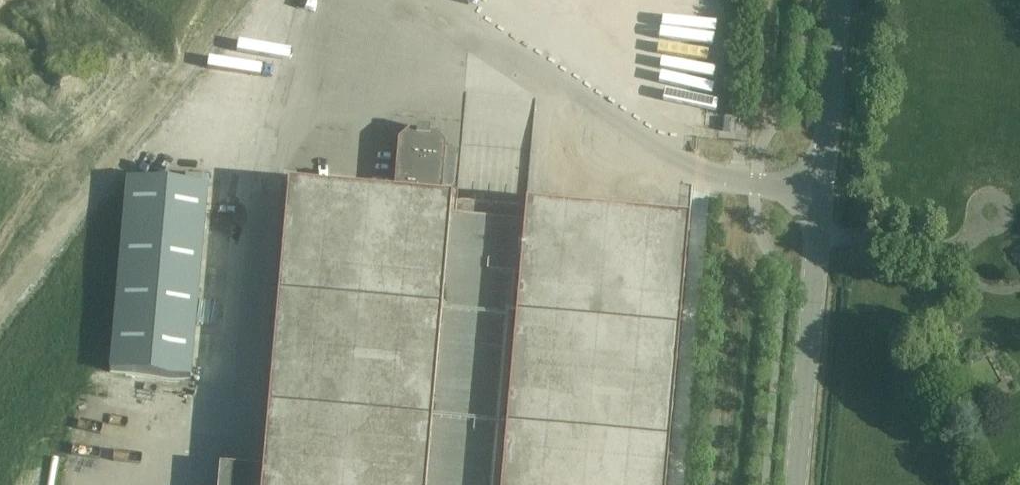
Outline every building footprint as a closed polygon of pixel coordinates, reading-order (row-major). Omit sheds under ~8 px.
[(689,222),(525,208),(525,210),(451,204),(452,201),(442,200),(447,146),(438,136),(410,133),(399,142),(394,196),(288,187),(263,471),(220,467),(219,484),(666,484),(689,222)] [(125,181),(108,375),(190,382),(207,188),(125,181)]
